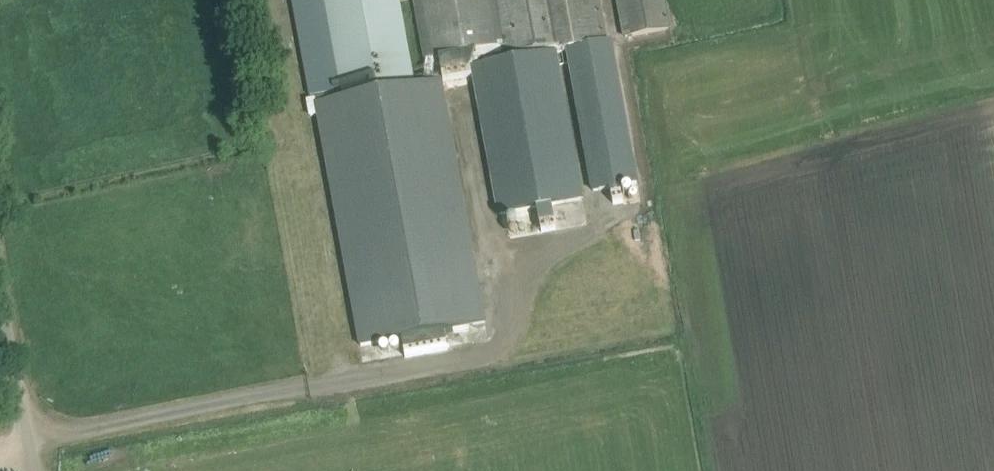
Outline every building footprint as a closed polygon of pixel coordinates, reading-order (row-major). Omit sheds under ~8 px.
[(310,96),(315,95),(330,93),(340,91),(341,90),(342,94),(416,80),(401,1),(406,0),(292,0),(310,96)] [(427,58),(426,67),(434,66),(440,65),(441,72),(471,67),(498,216),(537,208),(540,223),(555,220),(552,205),(584,199),(557,53),(566,51),(592,191),(609,188),(611,194),(622,192),(621,186),(638,183),(613,40),(606,41),(603,25),(599,0),(416,0),(427,58)] [(624,38),(669,29),(671,29),(666,0),(617,0),(624,38)] [(316,103),(314,103),(359,346),(402,338),(404,350),(447,342),(445,331),(488,323),(443,80),(433,82),(434,66),(426,67),(423,83),(331,100),(330,93),(315,95),(316,103)]
